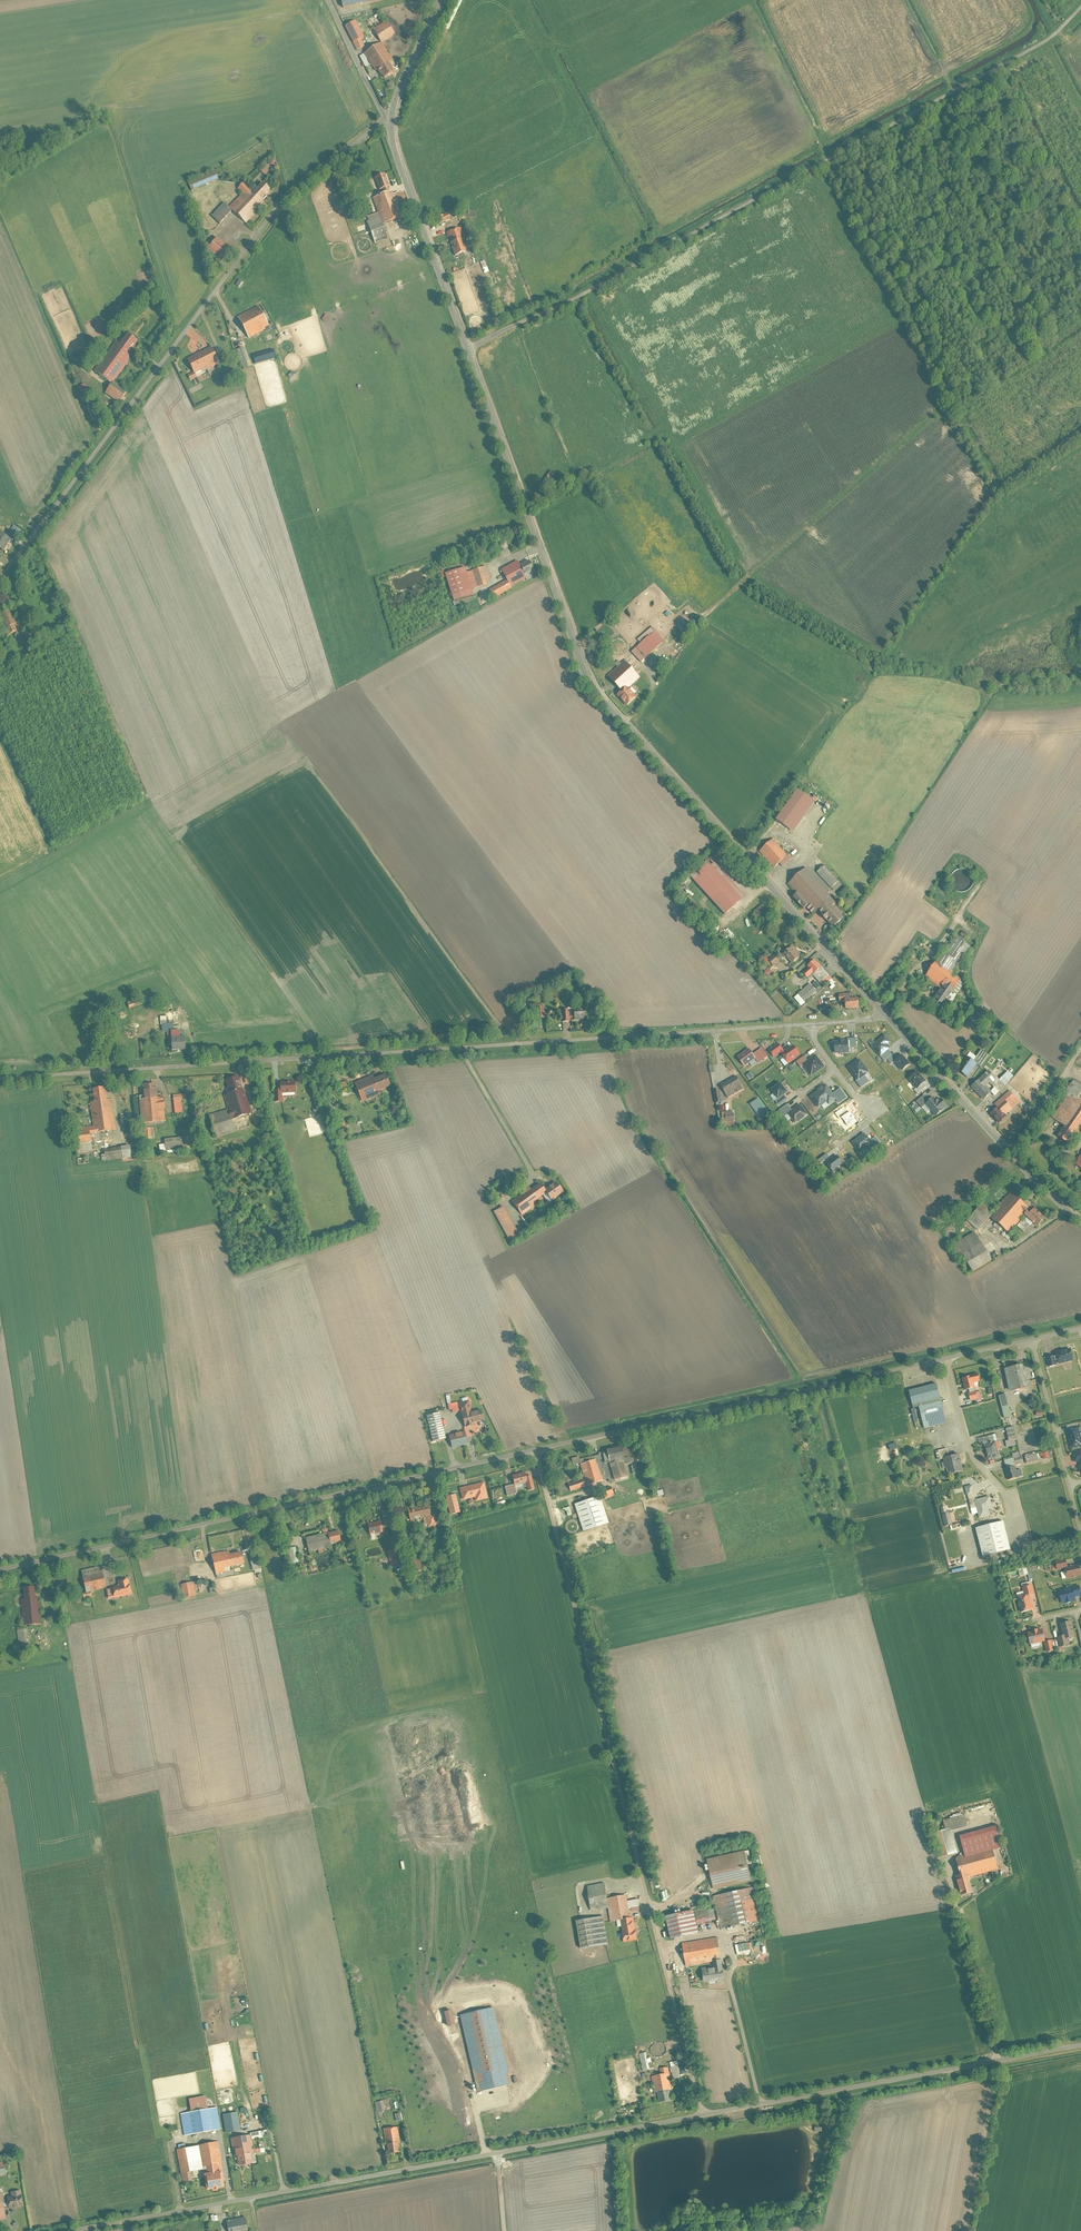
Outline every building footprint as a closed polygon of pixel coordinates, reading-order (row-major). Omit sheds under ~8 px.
[(387,21),(373,29),(381,42),(394,33),(387,21)] [(354,22),(346,26),(354,42),(363,38),(354,22)] [(377,46),(367,52),(384,78),(393,71),(387,62),(392,59),(382,43),(377,46)] [(364,54),(360,56),(365,67),(369,65),(364,54)] [(266,162),(258,169),(265,176),(272,168),(266,162)] [(190,180),(193,188),(220,177),(216,169),(190,180)] [(384,175),(373,178),(377,190),(388,186),(384,175)] [(242,192),(231,205),(225,200),(213,214),(226,226),(239,211),(250,221),(272,196),(267,192),(274,185),(266,178),(256,189),(246,181),(239,189),(242,192)] [(391,192),(375,197),(384,224),(400,218),(391,192)] [(436,218),(438,224),(452,219),(450,213),(436,218)] [(380,218),(368,221),(375,243),(387,239),(380,218)] [(447,232),(451,243),(462,239),(458,228),(447,232)] [(230,245),(219,237),(211,248),(222,256),(230,245)] [(466,251),(462,239),(451,243),(455,254),(466,251)] [(208,265),(210,271),(217,269),(215,263),(208,265)] [(239,315),(250,336),(270,326),(259,305),(239,315)] [(117,381),(117,380),(137,352),(132,349),(138,341),(129,332),(100,372),(113,382),(106,392),(119,401),(128,389),(117,381)] [(236,347),(242,366),(251,363),(245,344),(236,347)] [(211,345),(188,357),(196,372),(200,370),(202,373),(220,364),(211,345)] [(253,352),(256,362),(279,355),(276,345),(253,352)] [(233,369),(221,373),(228,382),(236,378),(233,369)] [(85,383),(77,388),(83,397),(90,392),(85,383)] [(283,408),(287,419),(293,417),(290,406),(283,408)] [(977,501),(982,498),(978,490),(973,493),(977,501)] [(4,549),(20,527),(14,522),(6,532),(2,529),(0,532),(0,546),(4,549)] [(516,561),(501,570),(506,580),(510,585),(525,577),(523,574),(518,566),(516,561)] [(527,561),(518,566),(523,574),(532,569),(527,561)] [(486,567),(473,571),(478,586),(490,582),(486,567)] [(464,569),(444,575),(452,600),(472,594),(470,588),(466,573),(464,569)] [(473,571),(466,573),(470,588),(478,586),(473,571)] [(511,588),(506,580),(490,589),(494,597),(511,588)] [(0,613),(0,617),(8,634),(19,629),(17,624),(21,623),(13,607),(0,613)] [(637,639),(641,644),(653,632),(649,628),(637,639)] [(665,640),(655,630),(653,632),(641,644),(631,652),(641,662),(665,640)] [(609,676),(622,690),(616,695),(627,706),(637,697),(629,688),(639,678),(624,662),(621,664),(618,667),(612,673),(610,675),(609,676)] [(814,801),(796,789),(775,820),(793,832),(814,801)] [(774,839),(760,852),(774,867),(779,862),(788,854),(774,839)] [(779,862),(783,866),(792,858),(788,854),(779,862)] [(745,896),(714,862),(711,865),(707,860),(690,876),(724,914),(745,896)] [(825,864),(817,872),(831,887),(839,880),(825,864)] [(836,902),(805,868),(789,882),(798,892),(809,904),(831,929),(843,918),(832,906),(836,902)] [(956,888),(969,888),(969,880),(967,880),(967,878),(967,875),(965,875),(965,872),(956,872),(956,888)] [(793,897),(803,909),(809,904),(798,892),(793,897)] [(758,918),(768,912),(762,904),(753,911),(758,918)] [(956,938),(946,954),(956,961),(967,945),(956,938)] [(802,956),(793,946),(784,954),(792,964),(802,956)] [(942,952),(935,963),(949,972),(956,961),(946,954),(942,952)] [(776,954),(769,960),(773,966),(781,960),(776,954)] [(821,967),(814,960),(808,965),(809,967),(803,973),(807,978),(812,973),(813,975),(821,967)] [(935,963),(925,978),(940,988),(950,994),(960,979),(949,972),(935,963)] [(821,967),(813,975),(823,986),(831,978),(821,967)] [(810,984),(798,993),(806,1002),(817,993),(810,984)] [(950,994),(940,988),(932,1001),(941,1007),(950,994)] [(806,1002),(798,993),(794,997),(801,1006),(806,1002)] [(843,1001),(844,1008),(859,1007),(858,999),(849,999),(849,993),(839,994),(839,1001),(843,1001)] [(127,999),(130,1007),(146,1001),(143,994),(138,996),(137,995),(127,999)] [(544,1006),(536,1007),(538,1018),(545,1017),(544,1006)] [(569,1012),(570,1018),(574,1017),(575,1021),(588,1020),(587,1008),(573,1009),(573,1012),(569,1012)] [(569,1009),(561,1009),(563,1022),(570,1021),(570,1018),(569,1012),(569,1009)] [(172,1013),(137,1014),(138,1035),(167,1034),(167,1039),(170,1039),(171,1051),(185,1050),(185,1037),(179,1038),(178,1027),(173,1027),(172,1013)] [(881,1056),(888,1050),(890,1048),(887,1045),(887,1042),(889,1041),(884,1036),(872,1047),(881,1056)] [(848,1039),(848,1041),(849,1049),(857,1048),(856,1038),(848,1039)] [(835,1053),(849,1052),(849,1049),(848,1041),(844,1042),(843,1041),(839,1041),(839,1042),(835,1042),(835,1053)] [(778,1043),(769,1050),(774,1057),(780,1052),(783,1050),(778,1043)] [(784,1051),(781,1054),(788,1063),(800,1054),(793,1045),(784,1051)] [(752,1067),(758,1062),(755,1058),(756,1058),(753,1055),(749,1049),(738,1058),(744,1067),(749,1063),(752,1067)] [(885,1061),(887,1060),(892,1055),(888,1050),(881,1056),(885,1061)] [(980,1067),(988,1055),(982,1050),(973,1062),(976,1064),(980,1067)] [(755,1058),(758,1062),(759,1063),(765,1059),(759,1051),(753,1055),(756,1058),(755,1058)] [(894,1061),(899,1058),(894,1053),(892,1055),(887,1060),(891,1064),(894,1061)] [(804,1065),(808,1061),(805,1056),(796,1062),(800,1067),(804,1065)] [(812,1076),(824,1067),(816,1056),(808,1061),(804,1065),(812,1076)] [(902,1071),(909,1065),(901,1056),(899,1058),(894,1061),(902,1071)] [(973,1062),(966,1057),(957,1071),(966,1078),(976,1064),(973,1062)] [(864,1076),(868,1073),(859,1061),(849,1068),(858,1080),(864,1076)] [(989,1070),(972,1087),(984,1100),(993,1092),(986,1086),(990,1082),(991,1084),(997,1078),(989,1070)] [(1008,1071),(998,1080),(1004,1086),(1014,1077),(1008,1071)] [(923,1083),(925,1082),(917,1072),(909,1079),(917,1088),(923,1083)] [(373,1076),(355,1084),(362,1102),(380,1095),(378,1091),(390,1087),(385,1075),(374,1079),(373,1076)] [(737,1076),(721,1085),(725,1093),(742,1084),(737,1076)] [(864,1076),(858,1080),(856,1081),(861,1088),(869,1082),(864,1076)] [(997,1078),(991,1084),(999,1092),(1004,1086),(998,1080),(997,1078)] [(249,1116),(238,1079),(226,1082),(229,1093),(222,1095),(229,1120),(210,1125),(214,1139),(222,1137),(225,1149),(254,1141),(251,1131),(235,1135),(231,1121),(249,1116)] [(1057,1136),(1067,1143),(1074,1133),(1078,1136),(1080,1132),(1080,1101),(1078,1099),(1080,1094),(1080,1085),(1073,1080),(1063,1094),(1066,1097),(1051,1118),(1064,1127),(1057,1136)] [(146,1096),(140,1096),(144,1124),(167,1121),(164,1097),(157,1098),(155,1082),(144,1084),(146,1096)] [(295,1082),(279,1082),(279,1093),(296,1093),(295,1082)] [(780,1082),(770,1089),(777,1098),(784,1094),(787,1091),(780,1082)] [(923,1083),(917,1088),(914,1091),(918,1094),(926,1087),(923,1083)] [(742,1084),(725,1093),(728,1098),(744,1089),(742,1084)] [(829,1104),(836,1099),(833,1094),(826,1086),(811,1097),(819,1107),(827,1102),(829,1104)] [(116,1132),(113,1107),(109,1108),(109,1104),(113,1103),(113,1097),(106,1097),(105,1087),(93,1088),(94,1100),(90,1100),(93,1128),(77,1129),(80,1153),(93,1152),(91,1135),(116,1132)] [(720,1089),(714,1091),(716,1103),(722,1101),(720,1089)] [(833,1094),(836,1099),(838,1102),(846,1097),(840,1089),(833,1094)] [(996,1107),(989,1114),(999,1125),(1007,1117),(1005,1115),(1008,1113),(1008,1114),(1020,1103),(1009,1091),(994,1105),(996,1107)] [(775,1100),(779,1106),(788,1099),(784,1094),(777,1098),(775,1100)] [(924,1095),(916,1102),(922,1108),(926,1104),(929,1101),(924,1095)] [(184,1096),(174,1097),(175,1115),(181,1115),(180,1102),(184,1101),(184,1096)] [(929,1101),(926,1104),(936,1116),(947,1106),(938,1096),(935,1099),(933,1098),(929,1101)] [(757,1098),(749,1104),(761,1120),(769,1114),(757,1098)] [(787,1104),(778,1111),(783,1117),(788,1114),(792,1111),(787,1104)] [(792,1111),(788,1114),(795,1124),(807,1115),(800,1105),(792,1111)] [(918,1105),(913,1109),(917,1113),(922,1109),(918,1105)] [(342,1110),(335,1113),(341,1128),(348,1125),(342,1110)] [(733,1110),(725,1111),(725,1112),(726,1121),(733,1121),(734,1120),(733,1110)] [(857,1120),(851,1111),(841,1118),(847,1127),(857,1120)] [(153,1127),(143,1127),(144,1141),(153,1141),(153,1127)] [(182,1135),(165,1137),(167,1150),(183,1148),(182,1135)] [(860,1153),(871,1144),(864,1135),(853,1143),(860,1153)] [(869,1142),(871,1144),(875,1150),(881,1145),(876,1137),(869,1142)] [(131,1144),(104,1148),(106,1163),(134,1158),(131,1144)] [(821,1163),(829,1158),(827,1154),(819,1160),(821,1163)] [(837,1167),(842,1163),(837,1156),(832,1160),(831,1159),(826,1163),(833,1172),(838,1168),(837,1167)] [(550,1199),(562,1191),(556,1182),(544,1190),(548,1197),(550,1199)] [(539,1184),(512,1202),(521,1215),(548,1197),(544,1190),(539,1184)] [(967,1222),(977,1231),(990,1217),(1008,1234),(1023,1216),(1036,1228),(1045,1218),(1034,1207),(1031,1211),(1010,1193),(992,1213),(982,1204),(967,1222)] [(519,1236),(503,1207),(494,1211),(510,1241),(519,1236)] [(974,1232),(950,1246),(957,1258),(962,1255),(972,1272),(992,1260),(974,1232)] [(1054,1356),(1054,1355),(1046,1357),(1049,1367),(1056,1365),(1055,1360),(1057,1359),(1058,1364),(1073,1360),(1070,1349),(1055,1353),(1056,1356),(1054,1356)] [(1027,1387),(1021,1365),(1003,1370),(1009,1392),(1027,1387)] [(965,1390),(969,1389),(970,1393),(968,1394),(970,1401),(982,1398),(980,1391),(975,1392),(973,1388),(975,1387),(974,1383),(980,1381),(978,1374),(962,1378),(965,1390)] [(936,1384),(908,1391),(912,1409),(919,1407),(941,1401),(936,1384)] [(1011,1417),(1005,1394),(998,1396),(1004,1419),(1011,1417)] [(485,1421),(482,1410),(472,1413),(469,1400),(458,1403),(460,1411),(464,1426),(465,1426),(466,1427),(472,1425),(472,1424),(485,1421)] [(947,1423),(941,1401),(919,1407),(924,1429),(947,1423)] [(458,1402),(448,1404),(450,1410),(452,1409),(453,1412),(460,1411),(458,1403),(458,1402)] [(444,1439),(439,1413),(426,1415),(431,1442),(444,1439)] [(1078,1425),(1065,1428),(1070,1447),(1080,1445),(1080,1438),(1078,1425)] [(1013,1426),(1005,1428),(1008,1438),(1016,1436),(1013,1426)] [(466,1431),(449,1435),(452,1448),(469,1444),(466,1431)] [(995,1434),(983,1437),(984,1444),(996,1441),(995,1434)] [(996,1441),(984,1444),(988,1460),(1000,1457),(999,1450),(1001,1449),(999,1440),(996,1441)] [(607,1462),(611,1461),(612,1463),(608,1464),(613,1480),(626,1476),(621,1460),(617,1461),(616,1460),(622,1459),(619,1447),(605,1450),(607,1462)] [(938,1461),(944,1459),(948,1476),(964,1472),(960,1454),(949,1457),(947,1448),(936,1451),(938,1461)] [(1038,1453),(1025,1456),(1027,1463),(1039,1460),(1038,1453)] [(595,1460),(580,1465),(587,1486),(602,1481),(595,1460)] [(1015,1466),(1005,1469),(1008,1480),(1018,1478),(1015,1466)] [(525,1472),(511,1475),(514,1485),(526,1482),(527,1482),(526,1477),(525,1472)] [(528,1491),(534,1490),(531,1476),(526,1477),(527,1482),(526,1482),(528,1491)] [(568,1484),(571,1491),(585,1487),(582,1480),(568,1484)] [(483,1482),(460,1488),(462,1500),(475,1497),(476,1501),(487,1498),(483,1482)] [(505,1487),(507,1495),(516,1493),(514,1485),(505,1487)] [(974,1492),(972,1485),(965,1487),(967,1494),(974,1492)] [(614,1495),(611,1487),(602,1490),(604,1498),(614,1495)] [(456,1494),(446,1497),(448,1505),(458,1503),(456,1494)] [(600,1495),(575,1504),(584,1531),(609,1523),(600,1495)] [(991,1496),(976,1500),(981,1519),(992,1516),(990,1510),(994,1509),(991,1496)] [(429,1502),(409,1507),(412,1521),(427,1518),(427,1516),(432,1515),(429,1502)] [(458,1503),(448,1505),(451,1515),(461,1512),(458,1503)] [(947,1506),(942,1507),(947,1527),(954,1525),(951,1512),(949,1513),(947,1506)] [(427,1518),(429,1528),(445,1525),(443,1517),(437,1519),(436,1514),(432,1515),(427,1516),(427,1518)] [(391,1526),(388,1515),(380,1517),(381,1521),(382,1528),(391,1526)] [(381,1521),(369,1524),(371,1535),(383,1533),(382,1528),(381,1521)] [(1012,1549),(1005,1521),(978,1528),(985,1557),(1012,1549)] [(338,1527),(306,1534),(311,1553),(333,1547),(332,1542),(341,1539),(338,1527)] [(300,1548),(292,1549),(295,1564),(303,1562),(300,1548)] [(231,1551),(212,1555),(217,1576),(235,1572),(234,1566),(246,1563),(243,1551),(231,1554),(231,1551)] [(419,1557),(414,1559),(417,1572),(422,1570),(419,1557)] [(262,1571),(260,1558),(252,1559),(254,1573),(262,1571)] [(1080,1564),(1069,1566),(1067,1559),(1057,1561),(1059,1570),(1067,1569),(1067,1571),(1062,1572),(1064,1579),(1069,1578),(1069,1579),(1077,1577),(1077,1576),(1080,1575),(1080,1565),(1080,1564)] [(86,1592),(106,1588),(102,1565),(82,1569),(86,1592)] [(107,1590),(109,1600),(134,1595),(130,1579),(120,1582),(121,1587),(107,1590)] [(194,1580),(181,1584),(184,1596),(198,1592),(194,1580)] [(1018,1593),(1019,1598),(1018,1598),(1022,1613),(1034,1609),(1031,1596),(1036,1594),(1032,1581),(1023,1584),(1025,1591),(1018,1593)] [(1074,1588),(1074,1586),(1059,1590),(1063,1604),(1077,1600),(1077,1598),(1080,1596),(1080,1586),(1074,1588)] [(25,1625),(44,1623),(41,1598),(35,1598),(34,1587),(24,1588),(26,1600),(22,1600),(25,1625)] [(1071,1645),(1069,1639),(1077,1637),(1073,1622),(1062,1624),(1064,1636),(1059,1637),(1061,1647),(1071,1645)] [(19,1629),(22,1650),(30,1649),(27,1628),(19,1629)] [(1044,1629),(1029,1632),(1032,1644),(1047,1641),(1044,1629)] [(1053,1640),(1045,1642),(1048,1653),(1056,1651),(1055,1649),(1061,1648),(1059,1639),(1053,1641),(1053,1640)] [(945,1821),(947,1830),(935,1833),(942,1857),(959,1852),(953,1831),(970,1827),(966,1815),(945,1821)] [(974,1893),(970,1878),(1000,1869),(991,1837),(963,1845),(966,1854),(958,1856),(963,1874),(957,1876),(963,1896),(974,1893)] [(745,1851),(708,1859),(715,1890),(752,1882),(745,1851)] [(592,1911),(609,1908),(612,1922),(621,1920),(625,1942),(638,1940),(634,1917),(631,1918),(630,1909),(640,1907),(639,1899),(628,1901),(627,1895),(608,1898),(606,1883),(588,1886),(592,1911)] [(754,1887),(714,1896),(722,1929),(761,1920),(754,1887)] [(683,1898),(686,1912),(666,1916),(671,1939),(699,1933),(697,1924),(717,1920),(715,1908),(709,1910),(709,1907),(691,1911),(688,1897),(683,1898)] [(605,1916),(579,1920),(583,1949),(609,1944),(605,1916)] [(717,1979),(725,1978),(718,1937),(683,1943),(687,1966),(714,1962),(715,1966),(703,1968),(705,1981),(717,1979)] [(749,1942),(736,1945),(739,1956),(752,1952),(749,1942)] [(512,2083),(494,2007),(462,2015),(479,2090),(512,2083)] [(456,2024),(452,2010),(445,2012),(449,2026),(456,2024)] [(651,2069),(647,2052),(640,2054),(644,2071),(651,2069)] [(682,2077),(678,2061),(671,2062),(675,2079),(682,2077)] [(655,2092),(658,2092),(660,2103),(673,2100),(671,2089),(674,2089),(669,2068),(660,2069),(661,2074),(652,2076),(655,2092)] [(182,2113),(186,2134),(220,2128),(217,2108),(208,2109),(205,2097),(192,2099),(194,2111),(182,2113)] [(386,2115),(383,2101),(376,2102),(378,2113),(380,2112),(381,2116),(386,2115)] [(225,2125),(227,2134),(241,2131),(237,2113),(231,2114),(233,2123),(225,2125)] [(400,2152),(398,2142),(401,2142),(398,2127),(384,2129),(387,2144),(388,2144),(390,2154),(400,2152)] [(251,2135),(232,2138),(236,2159),(238,2159),(239,2166),(258,2162),(256,2154),(265,2152),(264,2148),(254,2150),(252,2140),(268,2136),(267,2130),(251,2133),(251,2135)] [(220,2143),(178,2150),(183,2183),(193,2181),(193,2178),(205,2176),(207,2191),(225,2188),(222,2171),(219,2172),(218,2166),(223,2165),(220,2143)] [(8,2220),(6,2209),(24,2205),(22,2191),(12,2193),(13,2199),(8,2200),(8,2202),(6,2202),(4,2193),(3,2189),(0,2189),(0,2221),(8,2220)] [(249,2230),(247,2217),(227,2221),(229,2230),(242,2230),(249,2230)]
